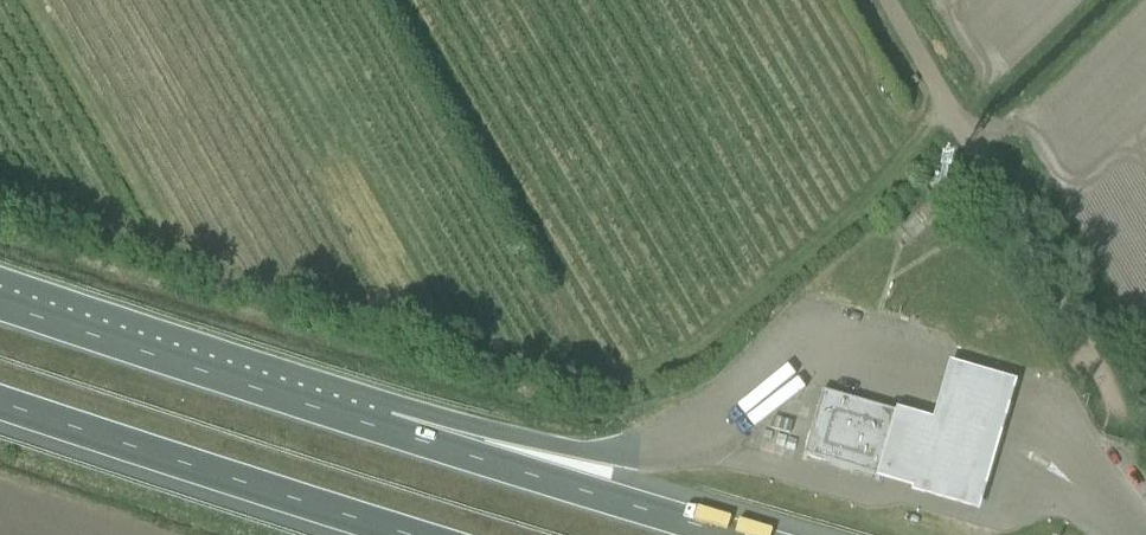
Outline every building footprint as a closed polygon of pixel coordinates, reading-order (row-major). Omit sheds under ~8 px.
[(889,80),(879,85),(886,98),(896,92),(889,80)] [(896,411),(895,414),(877,478),(876,480),(911,491),(910,496),(976,515),(1014,384),(948,365),(931,422),(896,411)] [(822,392),(804,459),(879,482),(899,415),(822,392)]
